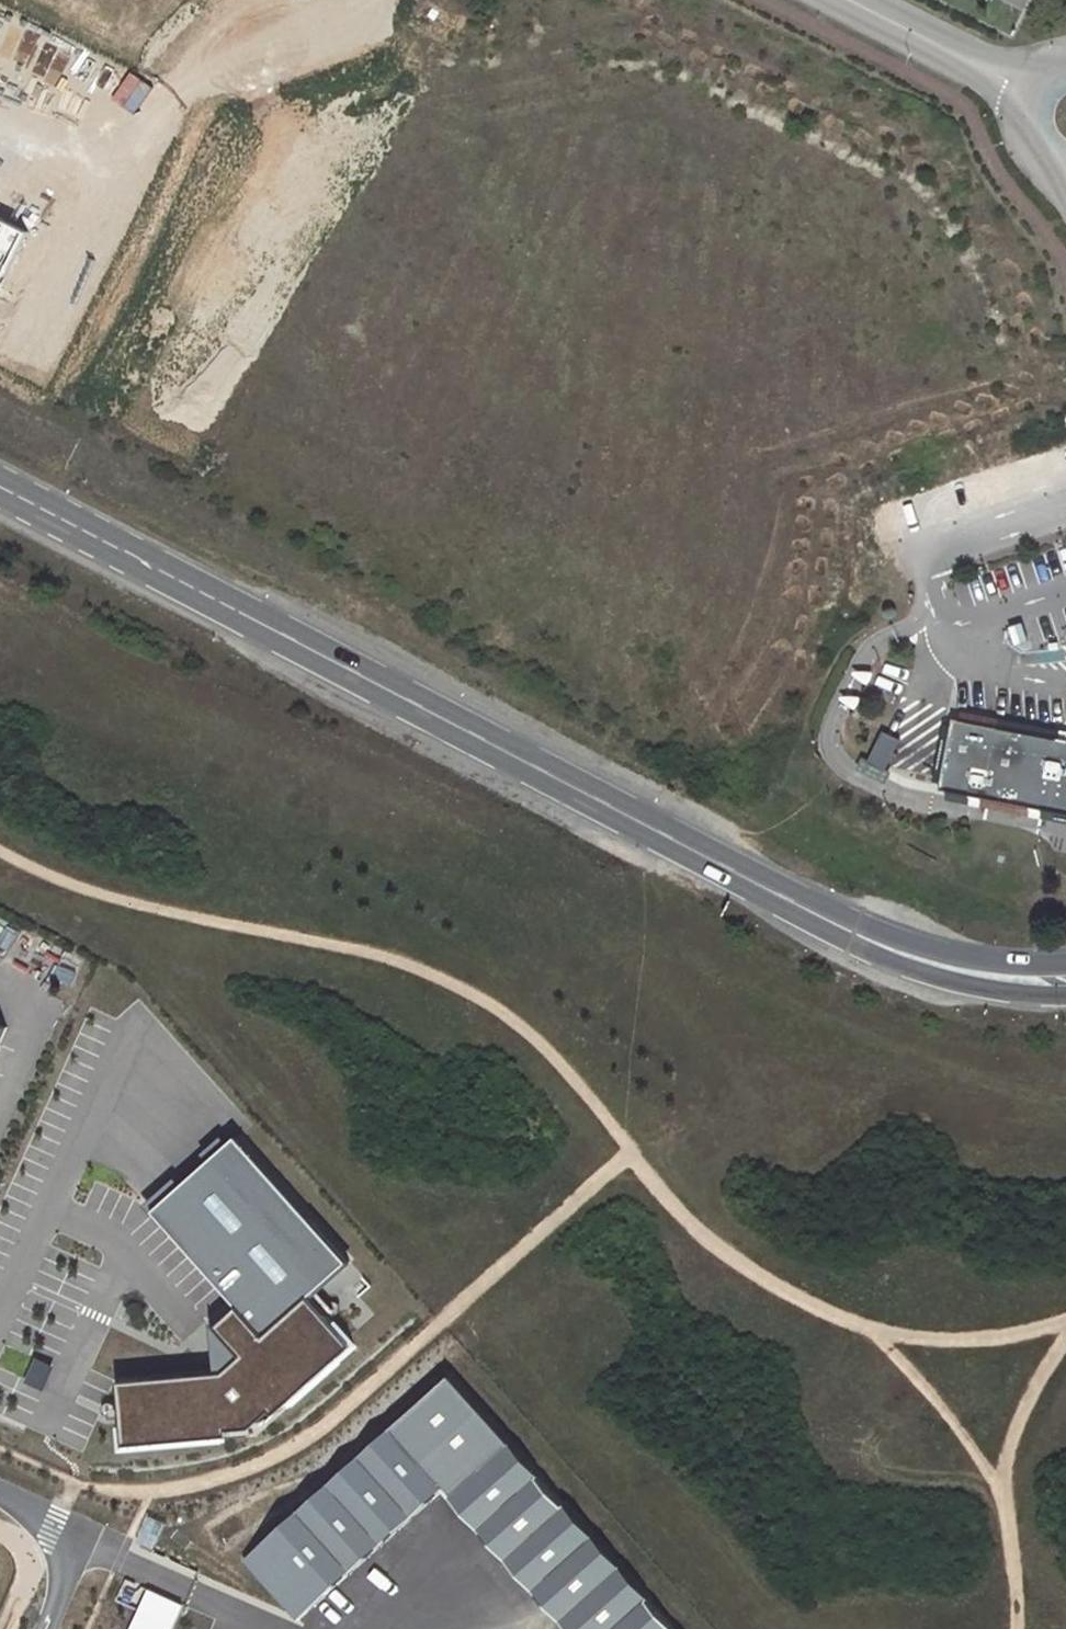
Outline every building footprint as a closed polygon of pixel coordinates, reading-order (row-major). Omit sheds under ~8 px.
[(954,718),(940,789),(972,795),(971,799),(979,800),(980,797),(1032,807),(1031,811),(1039,812),(1040,808),(1065,814),(1065,740),(954,718)] [(901,738),(884,730),(869,762),(886,770),(901,738)] [(344,1265),(230,1136),(145,1210),(231,1308),(259,1339),(307,1297),(344,1265)] [(353,1348),(307,1297),(259,1339),(231,1308),(209,1327),(236,1358),(218,1374),(112,1384),(118,1451),(249,1439),(353,1348)] [(240,1560),(295,1621),(439,1494),(560,1628),(670,1628),(445,1378),(240,1560)]
